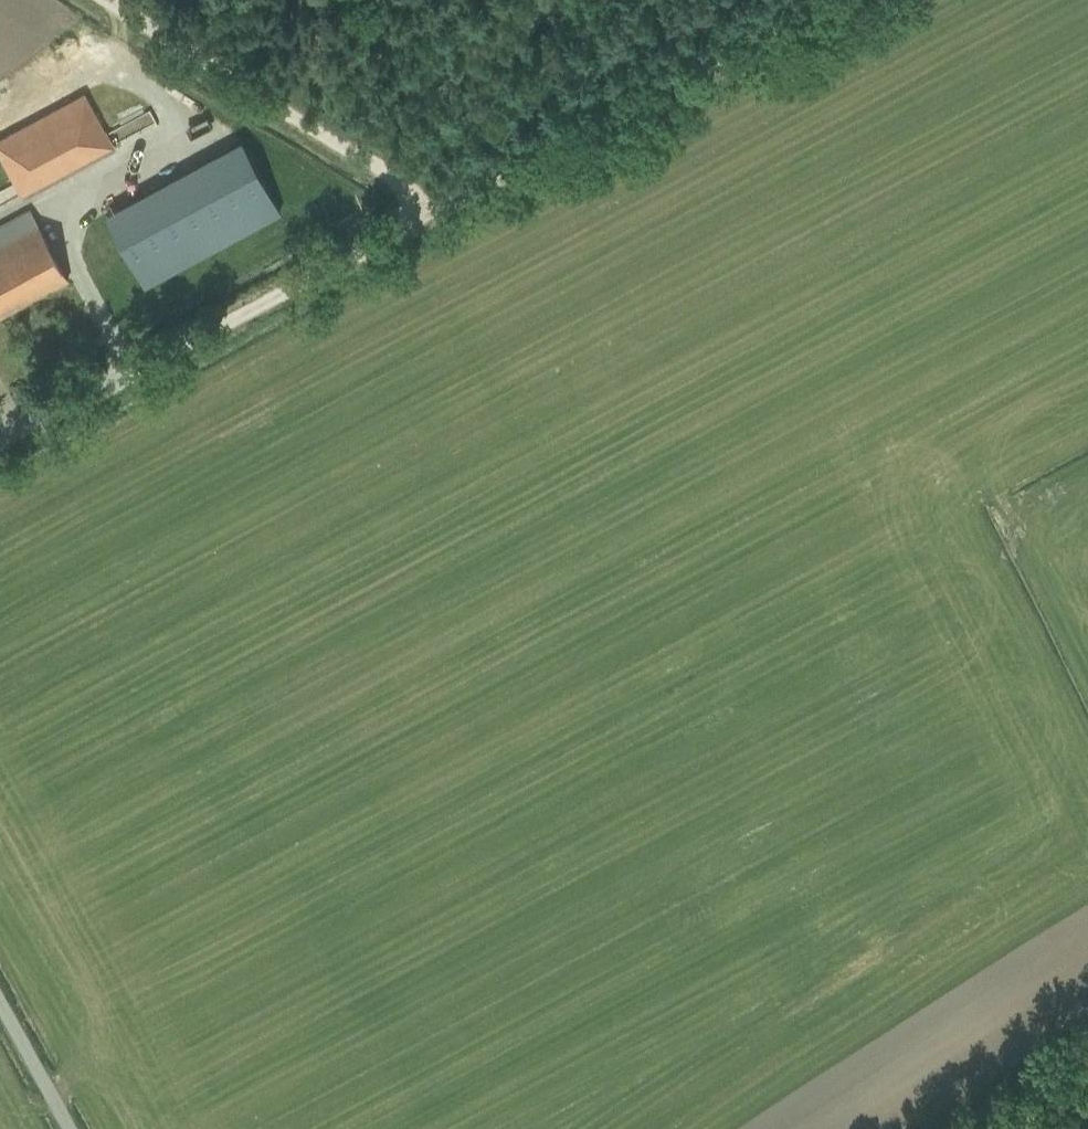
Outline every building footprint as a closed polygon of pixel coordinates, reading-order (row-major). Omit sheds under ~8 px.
[(64,105),(0,140),(0,158),(17,188),(108,138),(84,94),(64,105)] [(241,141),(104,215),(142,286),(279,212),(241,141)] [(67,280),(29,209),(0,225),(0,316),(67,280)]
